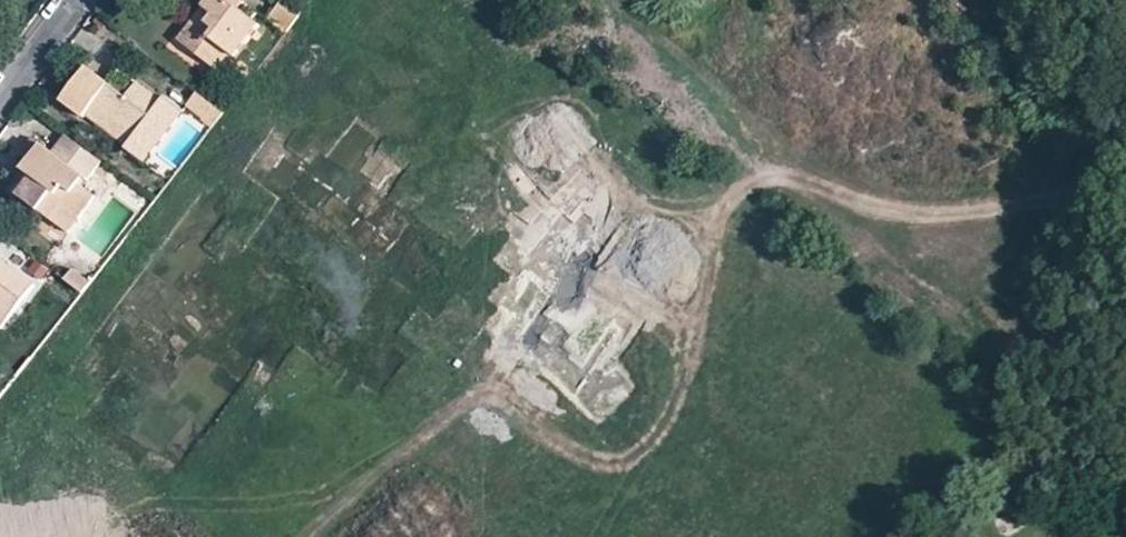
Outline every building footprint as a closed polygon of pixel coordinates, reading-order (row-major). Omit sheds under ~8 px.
[(234,57),(256,26),(224,0),(213,15),(206,24),(196,16),(178,41),(215,69),(228,53),(234,57)] [(224,0),(223,0),(193,0),(202,7),(213,15),(224,0)] [(275,9),(293,23),(301,13),(284,0),(282,0),(275,9)] [(213,15),(202,7),(196,16),(206,24),(213,15)] [(275,9),(266,21),(283,35),(293,23),(275,9)] [(145,160),(181,112),(164,100),(161,103),(150,118),(125,99),(95,76),(73,105),(145,160)] [(150,118),(161,103),(136,85),(125,99),(150,118)] [(212,106),(195,93),(185,106),(203,119),(212,106)] [(212,127),(222,114),(212,106),(203,119),(212,127)] [(13,190),(57,223),(65,212),(76,220),(93,197),(78,185),(84,177),(88,178),(100,162),(65,136),(52,153),(32,139),(21,155),(30,162),(23,171),(26,173),(31,177),(28,181),(23,178),(13,190)] [(31,177),(26,173),(23,178),(28,181),(31,177)] [(65,212),(57,223),(67,231),(76,220),(65,212)] [(34,286),(0,261),(0,328),(34,286)] [(88,284),(70,270),(63,280),(81,294),(88,284)]
